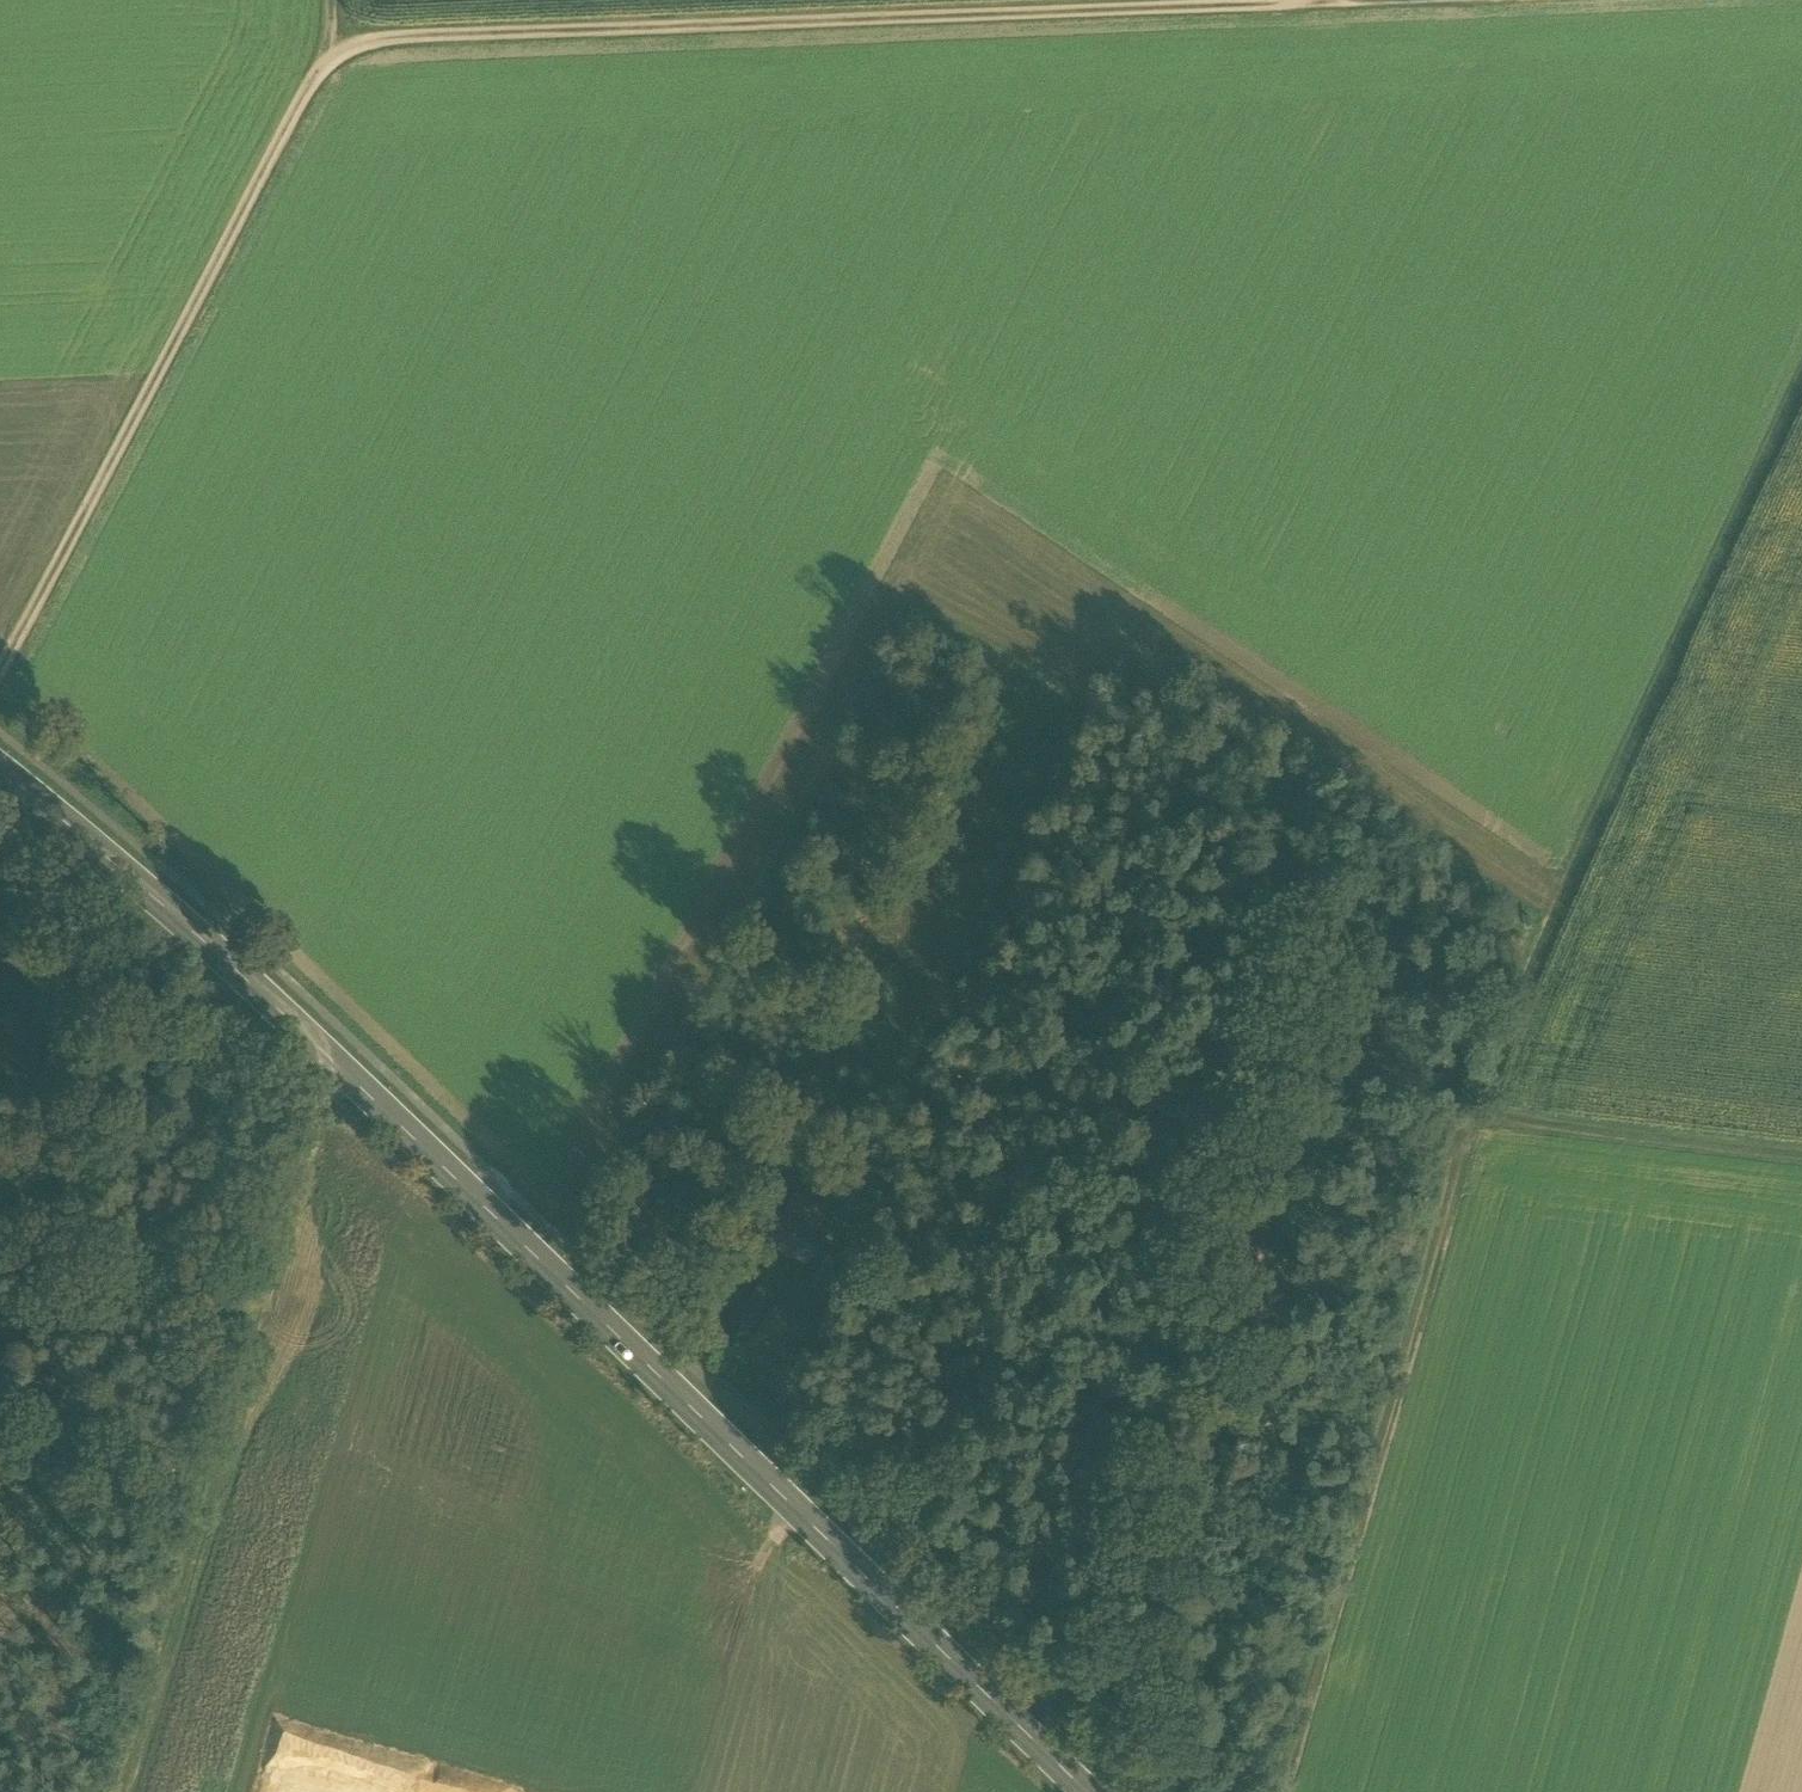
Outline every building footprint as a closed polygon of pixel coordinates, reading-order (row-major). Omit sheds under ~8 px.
[(767,1244),(812,1267),(829,1235),(819,1230),(830,1211),(794,1194),(785,1213),(784,1212),(767,1244)]
